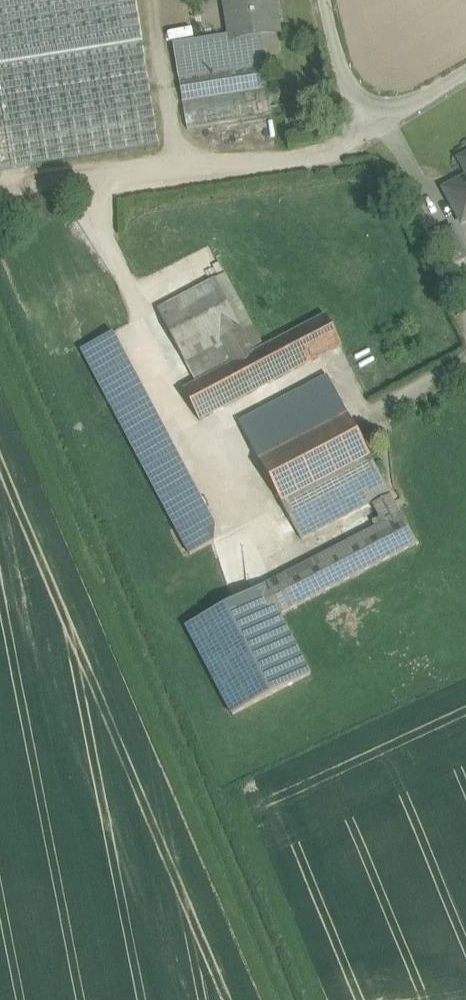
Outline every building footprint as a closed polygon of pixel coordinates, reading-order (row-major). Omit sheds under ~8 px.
[(232,22),(237,22),(240,37),(259,34),(260,36),(275,34),(276,34),(274,21),(278,20),(275,0),(229,0),(232,22)] [(240,37),(194,44),(199,76),(264,66),(263,61),(260,36),(259,34),(240,37)] [(279,58),(275,34),(260,36),(263,61),(279,58)] [(160,144),(143,43),(0,66),(0,169),(160,144)] [(194,44),(174,47),(179,80),(199,76),(194,44)] [(199,76),(179,80),(187,130),(272,117),(264,66),(199,76)] [(446,191),(463,225),(465,223),(465,180),(446,191)] [(216,280),(159,311),(186,363),(224,344),(235,365),(255,354),(216,280)] [(197,385),(184,391),(200,421),(343,346),(327,316),(255,354),(235,365),(197,385)] [(224,344),(186,363),(197,385),(235,365),(224,344)] [(328,377),(239,423),(260,462),(349,415),(328,377)] [(141,386),(109,403),(130,440),(161,424),(141,386)] [(349,415),(260,462),(283,504),(372,458),(349,415)] [(161,424),(130,440),(144,468),(176,451),(161,424)] [(176,451),(144,468),(177,529),(209,512),(176,451)] [(372,458),(283,504),(302,540),(373,503),(391,494),(372,458)] [(349,542),(283,576),(299,606),(418,544),(391,494),(373,503),(376,509),(384,524),(349,542)] [(376,509),(341,527),(349,542),(384,524),(376,509)] [(209,512),(177,529),(183,541),(215,524),(209,512)] [(283,576),(187,626),(233,715),(311,675),(281,615),(299,606),(283,576)]
